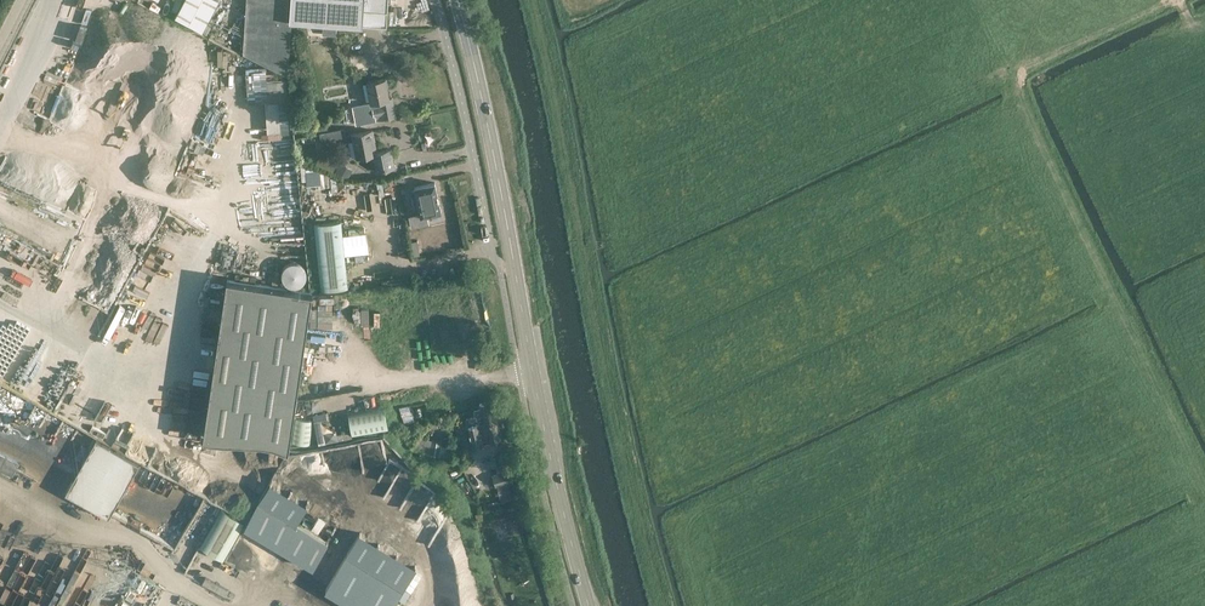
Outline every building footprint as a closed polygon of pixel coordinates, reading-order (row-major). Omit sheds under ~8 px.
[(217,0),(183,0),(175,16),(202,29),(217,0)] [(290,20),(290,13),(288,13),(289,0),(246,0),(242,52),(287,74),(291,20),(290,20)] [(290,20),(291,20),(363,25),(387,27),(388,10),(388,0),(291,0),(290,13),(290,20)] [(287,78),(268,79),(269,100),(289,99),(287,78)] [(389,98),(387,87),(388,86),(386,78),(367,82),(371,102),(353,105),(356,123),(395,115),(392,97),(389,98)] [(291,99),(289,99),(269,100),(265,100),(267,132),(281,131),(282,132),(293,132),(291,99)] [(315,131),(328,129),(327,122),(314,124),(315,131)] [(325,140),(348,136),(346,127),(322,132),(323,138),(325,140)] [(378,151),(373,129),(352,133),(357,158),(374,154),(377,171),(395,167),(392,149),(378,151)] [(352,171),(341,164),(336,173),(348,179),(352,171)] [(395,183),(405,181),(404,175),(394,177),(395,183)] [(441,212),(435,181),(414,186),(420,213),(409,215),(411,227),(429,224),(427,214),(441,212)] [(314,223),(322,289),(348,286),(340,220),(314,223)] [(413,255),(420,254),(417,240),(411,241),(413,255)] [(227,278),(204,438),(289,451),(313,291),(227,278)] [(502,439),(492,401),(480,404),(481,409),(474,411),(475,417),(476,417),(479,429),(480,428),(482,435),(481,435),(483,444),(502,439)] [(385,405),(348,411),(353,438),(390,432),(385,405)] [(399,407),(405,424),(414,420),(409,405),(399,407)] [(314,415),(315,421),(319,444),(325,443),(324,433),(323,420),(330,419),(328,412),(314,415)] [(476,417),(475,417),(466,419),(473,446),(483,444),(481,435),(482,435),(480,428),(479,429),(476,417)] [(313,420),(294,418),(290,443),(310,445),(313,420)] [(339,440),(353,438),(351,431),(338,433),(339,440)] [(433,440),(416,437),(414,449),(423,450),(422,451),(429,453),(429,455),(448,458),(450,448),(440,446),(441,442),(440,441),(441,439),(433,438),(433,440)] [(109,517),(140,463),(96,438),(66,492),(109,517)] [(456,465),(465,463),(463,452),(453,454),(456,465)] [(19,463),(0,453),(0,470),(12,476),(19,463)] [(518,497),(513,481),(510,470),(494,475),(494,477),(491,478),(494,486),(497,485),(500,494),(508,491),(511,499),(518,497)] [(275,489),(250,533),(316,571),(331,547),(301,530),(313,511),(275,489)] [(223,559),(243,523),(222,511),(202,546),(223,559)] [(359,533),(324,591),(349,605),(392,605),(416,567),(359,533)]
